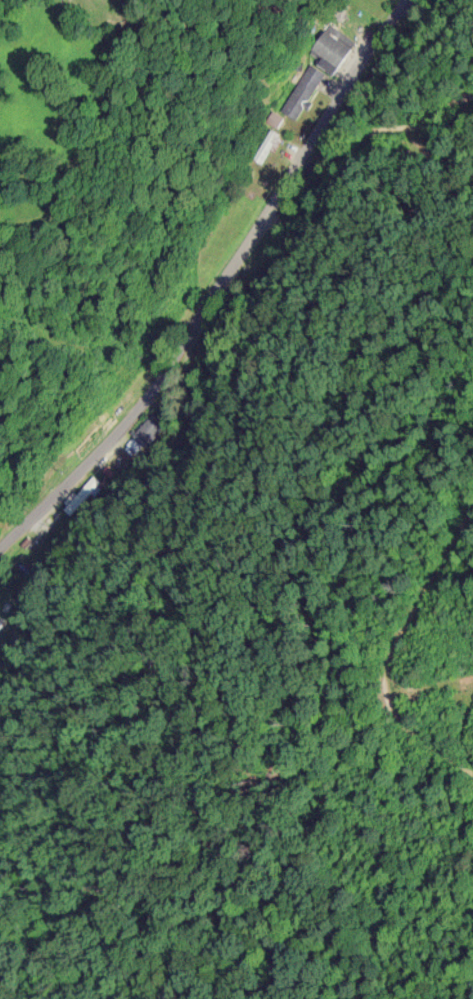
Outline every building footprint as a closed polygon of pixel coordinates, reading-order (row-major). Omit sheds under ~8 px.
[(311,49),(320,54),(314,66),(310,64),(301,81),(313,87),(323,69),(333,74),(352,35),(325,21),(311,49)]
